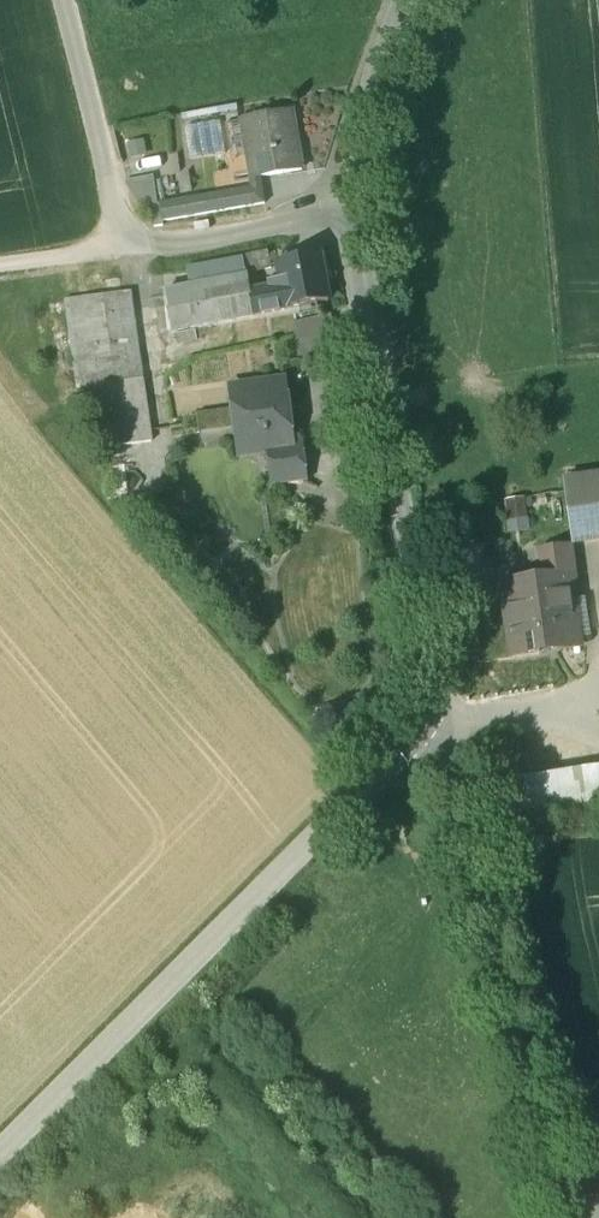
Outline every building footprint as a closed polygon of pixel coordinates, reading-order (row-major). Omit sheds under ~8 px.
[(290,110),(243,118),(253,178),(301,170),(290,110)] [(161,221),(158,204),(154,176),(127,181),(153,227),(162,225),(161,221)] [(256,187),(197,197),(200,214),(259,204),(256,187)] [(197,197),(158,204),(161,221),(200,214),(197,197)] [(267,251),(240,257),(244,274),(271,268),(267,251)] [(318,254),(276,263),(279,277),(270,279),(272,289),(249,293),(253,316),(327,301),(318,254)] [(246,278),(164,293),(168,331),(253,316),(249,293),(246,278)] [(129,292),(64,300),(77,389),(91,387),(141,380),(129,292)] [(330,315),(292,323),(300,361),(338,353),(330,315)] [(141,380),(91,387),(100,449),(151,442),(141,380)] [(283,382),(231,388),(238,440),(266,437),(268,450),(292,447),(291,446),(283,382)] [(292,447),(268,450),(272,482),(304,477),(300,445),(291,446),(292,447)] [(565,480),(573,544),(576,544),(575,543),(598,540),(598,476),(565,480)] [(570,549),(540,553),(544,579),(568,576),(568,579),(574,578),(570,549)] [(544,579),(505,585),(514,657),(540,655),(539,648),(577,643),(568,579),(568,576),(544,579)] [(500,801),(521,799),(520,788),(517,764),(496,766),(500,801)] [(520,788),(521,799),(522,816),(598,806),(598,778),(520,788)]
